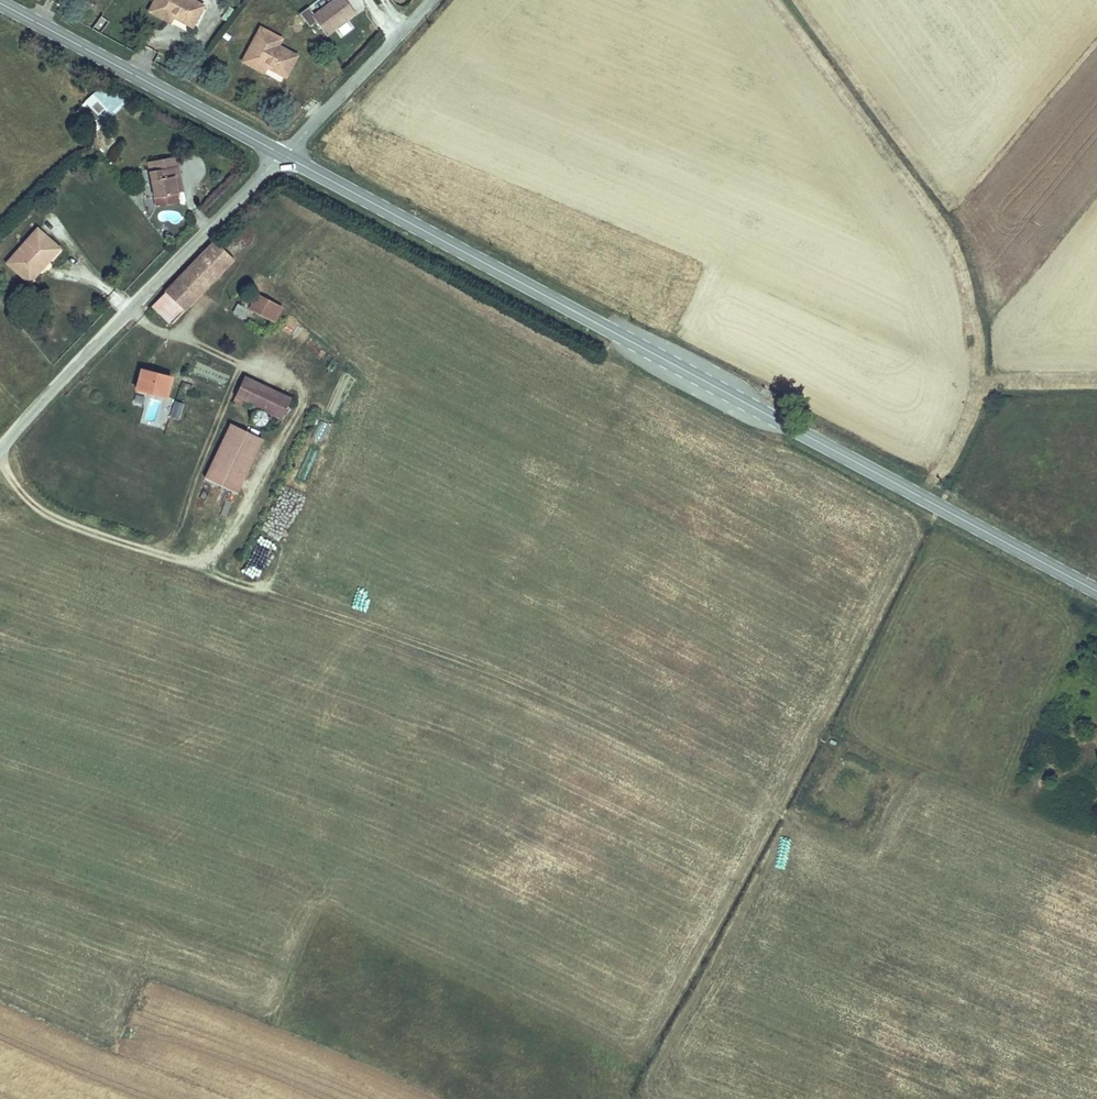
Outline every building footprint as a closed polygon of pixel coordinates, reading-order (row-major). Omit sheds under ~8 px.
[(170,24),(173,18),(191,27),(201,7),(185,0),(157,0),(150,13),(170,24)] [(300,14),(309,26),(316,20),(327,36),(355,16),(343,0),(333,0),(313,15),(308,8),(300,14)] [(102,32),(107,19),(98,16),(94,29),(102,32)] [(288,76),(297,57),(278,47),(281,40),(263,31),(246,63),(265,72),(268,66),(288,76)] [(93,97),(86,104),(98,116),(105,109),(93,97)] [(98,116),(86,104),(75,115),(95,133),(105,123),(98,116)] [(178,166),(149,171),(154,198),(178,193),(175,177),(180,176),(178,166)] [(76,214),(84,207),(70,192),(63,199),(76,214)] [(30,287),(45,271),(42,268),(58,251),(39,234),(9,267),(30,287)] [(215,241),(186,271),(202,285),(206,288),(233,259),(215,241)] [(202,285),(186,271),(152,306),(162,316),(175,302),(184,310),(206,288),(202,285)] [(250,310),(270,321),(277,308),(257,297),(249,310),(250,310)] [(175,302),(162,316),(170,325),(184,310),(175,302)] [(249,310),(236,303),(233,311),(246,318),(250,310),(249,310)] [(140,372),(134,391),(164,398),(167,387),(164,385),(166,379),(140,372)] [(250,402),(256,405),(278,417),(289,397),(243,373),(233,393),(250,402)] [(247,408),(250,402),(233,393),(232,392),(229,397),(247,408)] [(144,425),(165,429),(168,416),(179,418),(182,403),(149,396),(144,425)] [(311,438),(321,442),(329,424),(319,419),(311,438)] [(243,492),(265,438),(232,425),(210,478),(243,492)]
